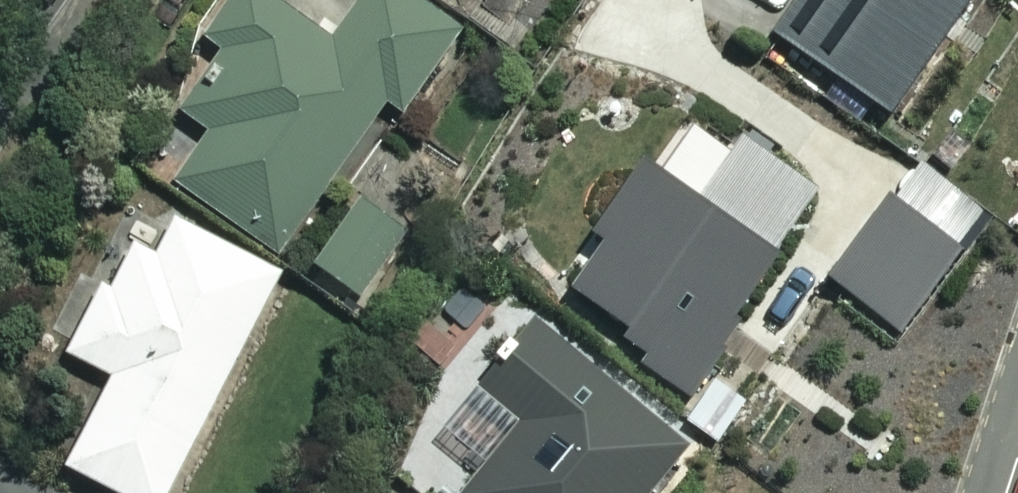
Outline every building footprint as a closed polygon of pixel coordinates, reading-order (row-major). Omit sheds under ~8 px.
[(192,47),(209,56),(170,115),(204,138),(170,188),(280,263),(386,106),(399,115),(455,32),(408,0),(361,0),(329,46),(261,0),(224,0),(192,47)] [(537,31),(559,0),(495,0),(537,31)] [(891,117),(973,0),(796,0),(772,34),(891,117)] [(640,362),(693,401),(729,351),(724,347),(742,323),(735,318),(780,256),(775,253),(821,190),(742,134),(698,195),(648,159),(595,232),(605,240),(570,289),(627,330),(622,338),(645,355),(640,362)] [(827,278),(903,334),(965,252),(889,195),(827,278)] [(401,237),(357,206),(311,271),(355,302),(401,237)] [(174,225),(154,263),(123,247),(66,360),(111,383),(65,472),(106,492),(170,492),(280,279),(174,225)] [(681,452),(533,329),(474,401),(516,435),(468,492),(648,492),(681,452)]
